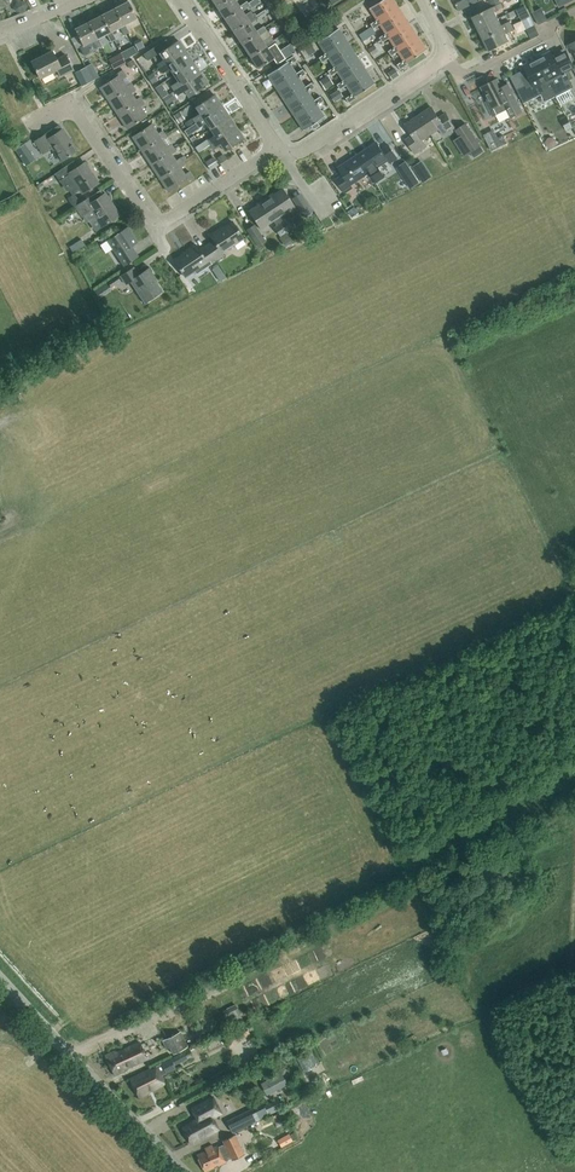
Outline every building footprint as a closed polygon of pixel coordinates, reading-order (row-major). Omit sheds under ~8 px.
[(114,7),(123,24),(120,25),(124,33),(129,31),(125,23),(137,17),(128,0),(127,0),(114,7)] [(224,17),(240,6),(242,10),(250,5),(247,0),(246,0),(239,5),(236,0),(222,0),(215,5),(224,17)] [(372,25),(398,9),(392,0),(381,0),(370,7),(378,18),(371,23),(372,25)] [(477,27),(497,17),(494,11),(502,6),(500,2),(499,0),(488,0),(492,6),(472,16),(477,27)] [(224,17),(232,30),(248,19),(251,22),(258,17),(255,12),(252,9),(245,14),(242,10),(240,6),(224,17)] [(116,38),(113,33),(116,32),(114,28),(120,25),(123,24),(114,7),(101,13),(110,31),(106,32),(110,41),(116,38)] [(407,22),(398,9),(372,25),(373,27),(380,22),(386,32),(379,36),(381,39),(407,22)] [(93,39),(97,47),(102,45),(98,37),(106,32),(110,31),(101,13),(88,20),(97,38),(93,39)] [(477,27),(483,39),(511,25),(509,20),(501,24),(497,17),(477,27)] [(232,30),(240,42),(257,31),(259,34),(266,29),(263,25),(256,30),(251,22),(248,19),(232,30)] [(85,44),(93,39),(97,38),(88,20),(74,27),(83,44),(80,46),(84,54),(89,51),(85,44)] [(416,36),(407,22),(381,39),(382,41),(389,36),(395,45),(388,50),(390,52),(416,36)] [(539,34),(533,24),(525,28),(531,39),(539,34)] [(511,25),(483,39),(489,50),(509,41),(505,34),(513,29),(511,25)] [(319,56),(321,59),(347,42),(338,28),(319,40),(326,52),(319,56)] [(275,42),(272,37),(266,29),(259,34),(257,31),(240,42),(249,54),(265,44),(268,47),(275,42)] [(13,35),(19,48),(25,45),(19,32),(13,35)] [(390,52),(391,54),(398,50),(404,59),(397,64),(400,68),(407,63),(406,62),(425,50),(416,36),(390,52)] [(159,51),(163,58),(155,63),(158,68),(185,50),(178,39),(162,49),(158,43),(143,52),(147,59),(159,51)] [(140,40),(134,43),(137,50),(144,46),(140,40)] [(285,58),(280,50),(279,50),(277,47),(275,42),(268,47),(265,44),(249,54),(257,67),(272,57),(276,64),(285,58)] [(356,55),(347,42),(321,59),(322,60),(329,56),(335,65),(328,70),(330,72),(356,55)] [(314,49),(310,43),(303,48),(307,54),(314,49)] [(123,60),(138,52),(133,44),(119,51),(120,53),(123,60)] [(368,48),(373,55),(378,51),(373,44),(368,48)] [(79,45),(72,48),(78,60),(85,57),(79,45)] [(73,69),(65,53),(56,57),(52,50),(31,60),(39,76),(56,68),(60,76),(73,69)] [(163,72),(162,72),(169,67),(174,73),(193,61),(185,50),(158,68),(162,73),(163,72)] [(550,51),(536,58),(555,94),(555,95),(572,86),(568,79),(572,77),(568,70),(565,63),(558,67),(552,55),(550,51)] [(123,60),(120,53),(108,59),(113,67),(124,61),(123,60)] [(268,74),(277,87),(294,77),(294,76),(303,71),(302,69),(295,73),(289,64),(296,59),(293,55),(286,60),(287,61),(268,74)] [(364,69),(356,55),(330,72),(331,74),(338,69),(344,79),(337,84),(338,86),(364,69)] [(520,87),(516,89),(523,102),(527,100),(531,97),(540,93),(553,95),(555,94),(536,58),(523,65),(527,73),(531,81),(524,85),(520,87)] [(171,84),(174,89),(200,72),(193,61),(174,73),(178,79),(171,84)] [(83,84),(92,80),(85,66),(75,71),(83,84)] [(394,67),(387,72),(392,79),(399,74),(394,67)] [(100,86),(109,100),(132,84),(130,82),(126,84),(122,78),(126,75),(122,68),(116,72),(117,74),(100,86)] [(340,88),(347,83),(353,92),(346,97),(349,101),(356,96),(355,95),(373,83),(364,69),(338,86),(340,88)] [(277,87),(286,101),(305,88),(312,84),(311,82),(304,87),(298,77),(305,73),(303,71),(294,76),(294,77),(277,87)] [(174,89),(174,90),(177,94),(184,89),(188,96),(207,83),(200,72),(174,89)] [(327,75),(320,80),(325,89),(333,84),(327,75)] [(480,86),(487,99),(485,100),(493,115),(507,108),(511,116),(522,111),(508,83),(501,86),(497,77),(480,86)] [(109,100),(117,113),(141,98),(140,95),(135,98),(131,91),(135,88),(132,84),(109,100)] [(286,101),(295,114),(322,96),(321,95),(313,100),(307,91),(313,86),(312,84),(305,88),(286,101)] [(158,92),(162,98),(166,95),(163,89),(158,92)] [(329,95),(334,102),(342,96),(338,89),(329,95)] [(162,98),(166,104),(173,100),(169,93),(162,98)] [(193,117),(185,122),(187,126),(195,121),(221,104),(214,93),(195,105),(200,112),(193,117)] [(316,104),(320,101),(324,106),(328,104),(322,96),(295,114),(304,128),(323,116),(316,104)] [(144,102),(141,98),(117,113),(127,127),(146,114),(139,105),(144,102)] [(221,104),(195,121),(196,121),(199,127),(206,123),(210,128),(228,115),(221,104)] [(431,106),(418,114),(430,133),(439,127),(443,134),(455,127),(445,112),(439,117),(431,106)] [(173,114),(178,122),(183,119),(178,111),(177,111),(173,114)] [(406,138),(415,152),(427,145),(422,138),(430,133),(418,114),(405,123),(413,134),(406,138)] [(201,143),(195,147),(198,152),(210,143),(236,126),(228,115),(210,128),(214,134),(207,139),(201,143)] [(480,144),(466,122),(459,127),(455,129),(459,136),(452,140),(464,157),(466,155),(470,153),(473,157),(476,155),(484,150),(480,144)] [(132,135),(141,149),(165,133),(162,129),(158,132),(152,123),(132,135)] [(236,126),(210,143),(213,147),(220,143),(224,150),(243,137),(236,126)] [(76,149),(69,138),(68,139),(60,127),(61,130),(48,139),(44,133),(33,139),(42,152),(51,146),(60,160),(76,149)] [(141,149),(150,163),(174,147),(171,143),(167,146),(162,139),(167,136),(165,133),(141,149)] [(368,148),(359,155),(372,175),(371,176),(376,182),(385,176),(378,165),(388,159),(390,162),(397,157),(389,144),(382,148),(377,141),(368,147),(368,148)] [(423,154),(433,149),(431,144),(420,149),(423,154)] [(150,163),(159,176),(183,160),(180,156),(175,159),(171,152),(175,149),(174,147),(150,163)] [(350,183),(364,174),(367,178),(371,176),(372,175),(359,155),(349,161),(348,160),(339,166),(343,173),(336,178),(345,191),(352,186),(350,183)] [(205,161),(210,169),(217,164),(212,156),(205,161)] [(59,169),(53,173),(58,180),(65,191),(67,189),(76,184),(81,192),(97,181),(84,161),(77,166),(73,159),(59,169)] [(186,178),(187,181),(194,176),(189,170),(184,173),(180,166),(184,163),(183,160),(159,176),(168,190),(186,178)] [(415,185),(419,182),(405,161),(395,167),(409,188),(415,185)] [(325,184),(333,182),(330,171),(321,174),(325,184)] [(269,194),(264,197),(286,231),(293,226),(287,217),(285,219),(282,214),(294,206),(282,188),(270,196),(269,194)] [(90,195),(75,204),(82,215),(83,214),(91,208),(102,225),(119,213),(104,191),(103,191),(105,193),(103,195),(99,189),(90,195)] [(300,191),(291,197),(304,217),(312,211),(300,191)] [(280,235),(286,231),(264,197),(260,200),(261,202),(249,210),(261,228),(273,219),(277,225),(274,226),(280,235)] [(213,240),(206,244),(216,260),(224,255),(222,252),(243,237),(232,220),(219,229),(218,228),(209,234),(213,240)] [(258,247),(266,241),(254,223),(246,229),(258,247)] [(138,241),(128,225),(106,240),(123,265),(137,255),(131,245),(138,241)] [(85,245),(81,239),(76,242),(80,248),(85,245)] [(209,264),(216,260),(206,244),(199,249),(195,243),(186,249),(187,250),(174,259),(185,276),(207,261),(209,264)] [(211,269),(219,280),(225,276),(218,265),(211,269)] [(162,290),(152,276),(154,275),(148,267),(138,274),(133,266),(120,275),(126,283),(130,280),(145,302),(162,290)] [(117,275),(107,281),(111,287),(121,280),(117,275)] [(188,1046),(186,1041),(189,1040),(186,1032),(182,1034),(180,1031),(162,1040),(166,1049),(170,1047),(173,1053),(188,1046)] [(124,1070),(147,1059),(139,1041),(116,1052),(115,1050),(105,1055),(114,1075),(124,1070)] [(139,1096),(165,1083),(161,1075),(166,1073),(176,1068),(174,1065),(190,1057),(186,1050),(157,1065),(156,1065),(130,1078),(139,1096)] [(286,1085),(285,1084),(287,1083),(281,1072),(279,1073),(267,1080),(273,1092),(286,1085)] [(246,1110),(226,1120),(232,1132),(269,1114),(268,1114),(302,1097),(299,1091),(265,1107),(263,1102),(262,1103),(246,1110)] [(191,1143),(219,1128),(213,1117),(222,1113),(213,1096),(191,1108),(196,1118),(182,1126),(191,1143)] [(288,1133),(276,1140),(280,1147),(292,1141),(288,1133)] [(197,1154),(204,1171),(226,1161),(225,1160),(231,1157),(232,1159),(244,1154),(235,1134),(222,1140),(224,1143),(219,1145),(218,1144),(213,1146),(212,1144),(204,1148),(205,1150),(197,1154)]
